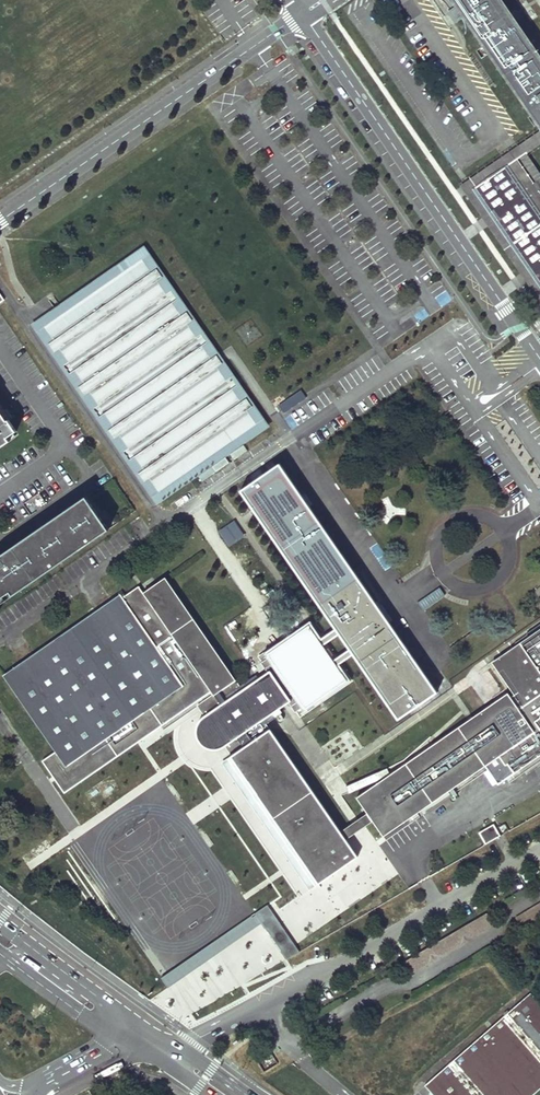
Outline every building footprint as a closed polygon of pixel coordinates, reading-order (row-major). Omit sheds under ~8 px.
[(456,6),(464,17),(539,128),(539,55),(502,0),(452,0),(456,6)] [(464,17),(456,6),(447,12),(455,23),(464,17)] [(463,185),(539,296),(539,279),(477,188),(518,160),(539,191),(539,177),(524,155),(539,144),(539,132),(463,185)] [(518,160),(477,188),(539,279),(539,191),(518,160)] [(156,500),(270,421),(223,353),(144,241),(31,319),(156,500)] [(10,441),(8,437),(17,431),(9,420),(7,420),(0,409),(0,448),(10,441)] [(379,604),(280,460),(259,475),(242,487),(255,506),(336,624),(324,633),(311,616),(258,652),(272,674),(290,700),(300,713),(352,677),(341,658),(354,649),(398,714),(436,688),(385,612),(379,604)] [(109,529),(87,497),(84,491),(0,547),(0,601),(109,529)] [(236,519),(219,527),(227,544),(244,536),(236,519)] [(273,717),(271,713),(290,700),(272,674),(253,687),(249,682),(241,688),(167,579),(144,594),(140,588),(9,676),(34,712),(23,720),(48,757),(45,762),(66,792),(212,691),(216,696),(202,705),(209,716),(200,722),(198,731),(200,742),(206,748),(215,750),(224,748),(228,745),(235,756),(233,757),(319,884),(359,857),(348,839),(373,822),(383,837),(486,767),(499,785),(539,757),(539,634),(499,662),(518,691),(360,798),(370,814),(341,835),(265,723),(273,717)] [(485,842),(500,834),(494,823),(479,831),(485,842)] [(87,830),(68,842),(158,977),(182,961),(179,960),(180,949),(164,947),(166,924),(170,922),(162,910),(166,907),(153,906),(154,895),(150,898),(132,896),(132,895),(116,894),(108,882),(109,871),(100,870),(90,855),(92,830),(87,830)] [(443,848),(449,860),(463,853),(456,841),(443,848)] [(389,849),(396,861),(405,856),(397,843),(389,849)] [(516,918),(521,927),(539,916),(539,904),(516,918)] [(271,906),(159,972),(186,1018),(298,952),(271,906)] [(494,925),(486,913),(401,964),(408,976),(494,925)] [(532,991),(430,1082),(441,1094),(532,1094),(539,1088),(539,1000),(532,991)]
